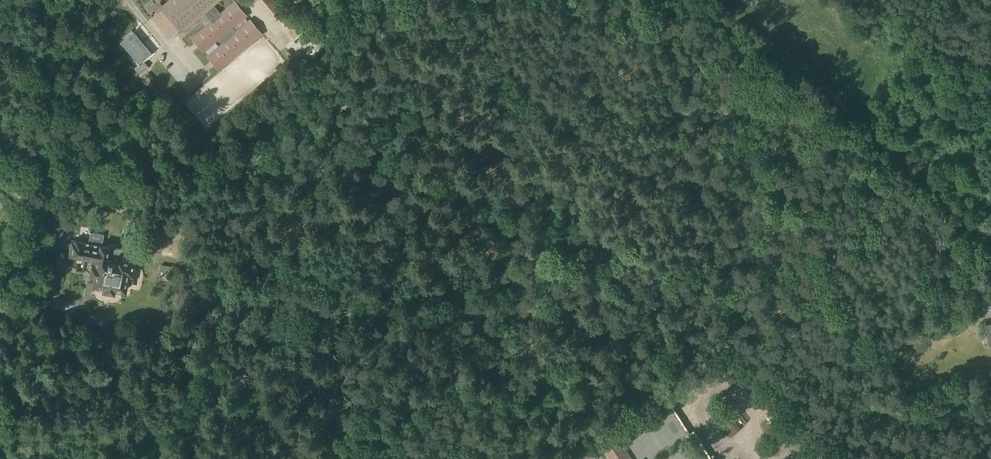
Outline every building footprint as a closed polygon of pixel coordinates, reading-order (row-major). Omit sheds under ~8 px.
[(214,4),(219,0),(168,0),(165,3),(166,4),(152,16),(170,37),(176,32),(181,38),(202,20),(206,25),(192,37),(204,51),(206,50),(213,44),(219,39),(222,43),(216,47),(209,53),(207,55),(219,69),(262,33),(250,19),(236,30),(233,27),(247,15),(235,1),(221,13),(214,4)] [(139,63),(152,53),(134,31),(121,42),(139,63)] [(206,50),(209,53),(216,47),(213,44),(206,50)] [(139,74),(148,67),(146,63),(145,62),(135,70),(137,71),(134,73),(137,76),(139,74)] [(130,84),(135,90),(139,87),(134,80),(130,84)] [(78,185),(62,188),(65,201),(81,198),(78,185)] [(101,245),(103,234),(89,232),(88,243),(77,241),(72,240),(70,246),(71,246),(69,255),(94,260),(93,266),(90,266),(89,274),(94,275),(92,285),(102,287),(102,290),(104,293),(109,295),(113,292),(113,289),(124,291),(125,284),(129,284),(132,282),(133,276),(131,273),(134,254),(122,252),(123,249),(101,245)] [(186,283),(188,268),(161,264),(159,279),(186,283)] [(619,441),(605,450),(611,458),(631,458),(619,441)]
